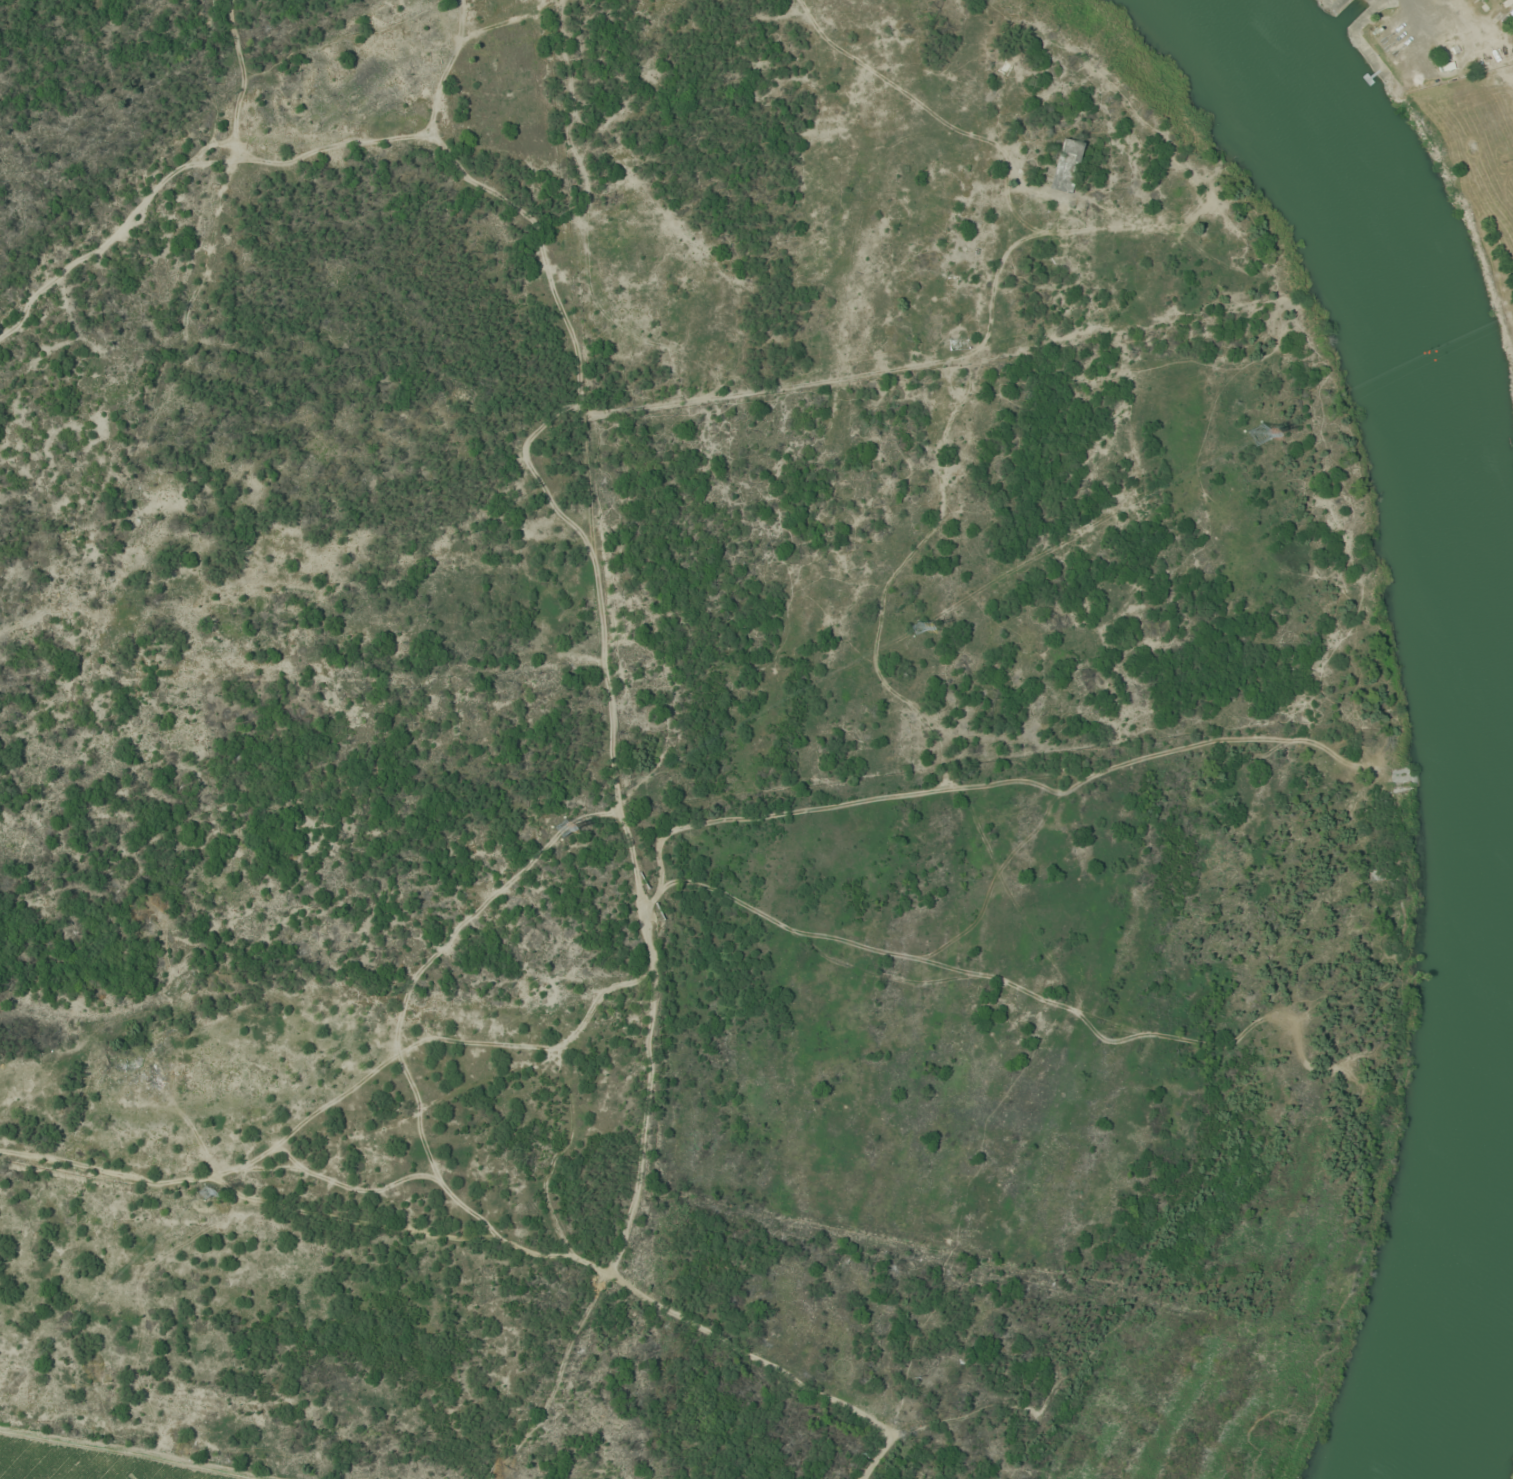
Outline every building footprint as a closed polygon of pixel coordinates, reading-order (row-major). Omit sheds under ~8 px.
[(1504,8),(1512,1),(1512,0),(1497,0),(1504,8)]
